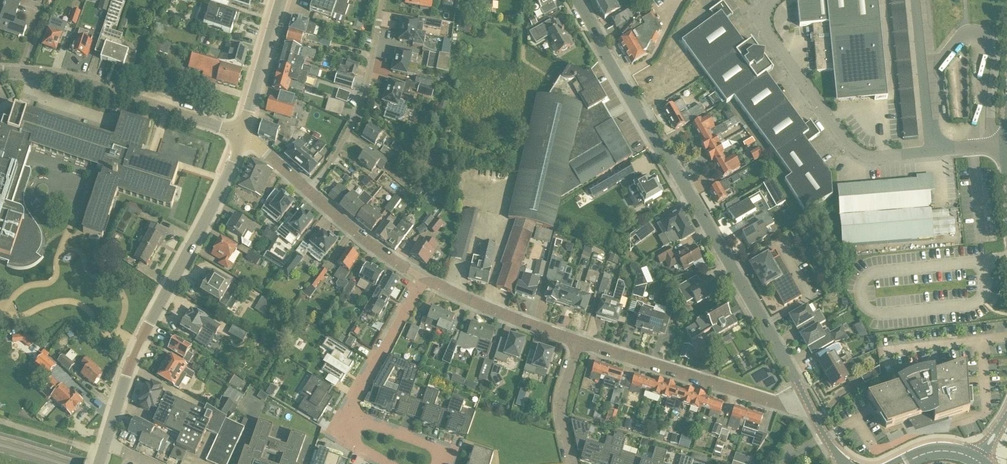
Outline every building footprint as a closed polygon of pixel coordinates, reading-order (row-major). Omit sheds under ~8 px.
[(26,28),(15,24),(17,21),(14,20),(19,4),(7,0),(6,0),(4,6),(4,8),(5,9),(0,22),(0,32),(19,39),(20,37),(23,38),(26,28)] [(115,33),(111,31),(112,27),(117,28),(125,4),(113,0),(109,12),(95,52),(103,55),(106,45),(109,46),(110,41),(112,41),(115,33)] [(112,0),(101,0),(99,10),(109,12),(112,0)] [(215,4),(225,7),(227,3),(249,10),(253,0),(217,0),(215,4)] [(310,12),(344,23),(346,18),(344,18),(349,5),(347,5),(349,0),(314,0),(310,12)] [(407,8),(420,10),(420,9),(429,11),(431,1),(432,1),(432,0),(406,0),(405,4),(408,4),(407,8)] [(496,0),(476,0),(476,10),(492,11),(492,2),(496,2),(496,0)] [(557,0),(536,0),(541,9),(557,0)] [(631,22),(630,20),(632,18),(623,4),(618,7),(615,0),(595,0),(594,1),(605,20),(610,17),(618,30),(618,29),(621,34),(631,22)] [(878,0),(818,0),(797,2),(800,27),(813,26),(816,62),(817,72),(833,71),(836,99),(874,95),(875,101),(887,99),(878,0)] [(734,98),(777,156),(787,171),(791,176),(785,181),(804,212),(832,196),(831,175),(828,171),(827,171),(808,144),(820,134),(811,122),(804,126),(766,74),(772,70),(752,41),(745,46),(726,19),(732,15),(723,2),(718,6),(710,11),(715,18),(682,42),(705,74),(709,79),(725,101),(727,103),(734,98)] [(201,5),(196,21),(204,24),(204,25),(231,33),(236,17),(210,8),(201,5)] [(631,22),(621,34),(622,35),(616,38),(624,52),(632,66),(647,57),(645,53),(646,53),(650,54),(654,46),(655,46),(662,32),(648,7),(637,15),(638,17),(632,23),(631,22)] [(169,17),(191,22),(192,13),(171,9),(169,17)] [(76,26),(81,13),(73,10),(69,23),(76,26)] [(532,23),(541,18),(537,10),(527,15),(532,23)] [(416,34),(420,34),(420,30),(423,31),(424,27),(428,27),(427,28),(441,30),(442,22),(419,18),(418,23),(402,20),(401,31),(416,34)] [(290,29),(314,36),(317,26),(293,19),(290,29)] [(556,54),(570,47),(562,32),(563,32),(557,21),(551,24),(554,30),(548,33),(555,46),(552,47),(556,54)] [(56,51),(65,24),(57,22),(53,33),(49,31),(43,47),(56,51)] [(314,37),(314,36),(290,29),(286,42),(300,46),(302,40),(330,48),(332,42),(314,37)] [(86,57),(93,37),(88,35),(89,33),(80,30),(78,38),(77,37),(72,53),(86,57)] [(415,37),(416,34),(401,31),(399,41),(420,45),(422,39),(415,37)] [(106,45),(103,55),(101,59),(123,67),(124,65),(134,68),(137,60),(135,59),(137,53),(134,52),(132,51),(131,50),(128,48),(127,47),(126,45),(125,44),(125,43),(125,42),(121,41),(123,35),(115,33),(112,41),(110,41),(109,46),(106,45)] [(350,46),(360,48),(360,47),(363,38),(353,35),(350,46)] [(541,53),(544,46),(539,44),(535,36),(528,36),(527,46),(541,53)] [(160,53),(163,44),(153,41),(150,50),(160,53)] [(243,67),(248,50),(227,44),(224,55),(221,54),(219,60),(243,67)] [(283,55),(297,59),(299,52),(306,55),(305,58),(314,60),(316,52),(300,48),(286,44),(283,55)] [(430,53),(432,53),(433,47),(423,45),(422,51),(430,53)] [(218,60),(221,52),(209,48),(206,57),(218,60)] [(546,62),(548,57),(532,49),(529,54),(546,62)] [(394,62),(410,65),(411,61),(417,62),(418,56),(412,55),(397,51),(394,62)] [(453,73),(454,65),(449,65),(450,57),(430,53),(427,68),(436,71),(436,72),(449,75),(449,72),(453,73)] [(237,88),(241,72),(221,66),(219,61),(193,54),(188,69),(203,73),(201,81),(216,85),(217,82),(237,88)] [(296,63),(297,59),(283,55),(280,66),(294,70),(310,75),(312,67),(296,63)] [(358,71),(360,64),(348,61),(346,68),(350,69),(349,75),(356,77),(357,71),(358,71)] [(409,69),(410,65),(394,62),(392,73),(413,77),(415,70),(409,69)] [(292,74),(294,70),(280,66),(277,77),(305,85),(307,79),(292,74)] [(584,75),(568,67),(560,80),(549,99),(537,96),(508,219),(554,229),(561,199),(581,187),(581,188),(616,167),(632,157),(620,135),(616,130),(617,129),(612,121),(611,120),(605,111),(602,105),(605,104),(604,103),(605,103),(588,74),(587,74),(587,73),(584,75)] [(154,77),(143,73),(141,78),(152,82),(154,77)] [(338,74),(335,85),(352,90),(356,80),(347,77),(338,74)] [(420,85),(432,88),(434,81),(417,76),(415,83),(420,85)] [(303,93),(305,85),(277,77),(273,88),(287,92),(288,88),(303,93)] [(386,93),(401,97),(413,101),(415,95),(409,93),(410,89),(404,87),(389,83),(386,93)] [(435,89),(432,88),(420,85),(417,93),(432,98),(435,89)] [(347,104),(351,94),(339,89),(336,99),(347,104)] [(291,113),(296,97),(280,93),(278,100),(270,98),(266,112),(279,115),(281,110),(291,113)] [(400,100),(401,97),(386,93),(383,102),(389,104),(384,119),(396,123),(405,118),(408,110),(403,101),(400,100)] [(715,107),(722,103),(719,100),(720,100),(715,93),(708,97),(715,107)] [(344,110),(345,104),(335,101),(333,107),(344,110)] [(687,113),(680,102),(674,106),(673,105),(664,110),(676,130),(691,122),(686,114),(687,113)] [(614,118),(630,113),(628,106),(612,111),(614,118)] [(8,263),(7,267),(10,268),(17,270),(24,270),(31,268),(37,264),(42,259),(44,257),(42,259),(37,256),(38,254),(39,252),(42,247),(42,242),(42,236),(40,231),(37,227),(29,214),(26,209),(24,204),(24,198),(25,193),(32,175),(32,173),(32,172),(31,170),(29,168),(29,169),(25,168),(30,153),(33,145),(33,146),(99,167),(98,169),(103,171),(102,176),(83,233),(88,235),(102,239),(118,191),(167,206),(170,208),(172,208),(176,194),(170,192),(171,187),(172,187),(179,168),(141,156),(144,146),(150,126),(148,126),(122,117),(121,117),(114,141),(61,124),(58,123),(26,113),(27,111),(25,110),(17,108),(15,107),(15,109),(11,122),(4,120),(0,132),(0,261),(8,263)] [(728,121),(735,118),(730,111),(724,114),(728,121)] [(715,129),(707,117),(693,125),(700,138),(715,129)] [(706,153),(719,145),(724,142),(721,136),(728,132),(728,131),(739,124),(735,118),(728,121),(715,129),(700,138),(702,142),(700,144),(706,153)] [(289,145),(295,129),(280,120),(277,128),(263,123),(258,137),(275,143),(278,135),(284,138),(282,142),(288,145),(289,145)] [(382,145),(387,137),(370,126),(362,138),(375,146),(377,143),(382,145)] [(175,129),(172,139),(185,142),(188,132),(175,129)] [(310,153),(304,148),(307,145),(303,141),(307,136),(295,129),(289,145),(288,145),(286,148),(291,152),(287,157),(292,162),(292,164),(296,168),(310,153)] [(194,146),(201,147),(204,135),(197,133),(194,146)] [(746,148),(753,143),(755,143),(752,139),(743,144),(746,148)] [(310,153),(296,168),(301,172),(304,172),(309,176),(316,168),(317,169),(325,160),(319,154),(326,146),(319,141),(310,153)] [(725,160),(721,154),(724,153),(719,145),(706,153),(711,162),(713,161),(716,165),(725,160)] [(400,164),(397,162),(398,160),(395,157),(396,156),(385,146),(380,152),(395,164),(406,171),(409,167),(402,161),(400,164)] [(758,149),(749,153),(754,161),(763,156),(759,148),(758,149)] [(203,173),(215,178),(223,155),(211,151),(203,173)] [(389,161),(376,151),(372,156),(367,152),(359,162),(372,172),(376,167),(382,171),(389,161)] [(725,160),(716,165),(723,178),(740,169),(733,155),(725,160)] [(260,197),(272,170),(251,160),(239,187),(260,197)] [(72,174),(65,177),(67,184),(74,181),(72,174)] [(733,184),(741,180),(738,175),(731,178),(733,184)] [(195,189),(197,183),(186,179),(184,185),(195,189)] [(785,202),(772,179),(763,185),(776,207),(785,202)] [(647,184),(645,180),(629,190),(633,196),(638,193),(644,205),(645,204),(648,207),(653,204),(652,200),(661,195),(662,192),(660,188),(657,188),(653,181),(647,184)] [(718,203),(727,198),(724,193),(730,190),(725,181),(710,190),(718,203)] [(842,247),(933,240),(928,181),(838,187),(842,247)] [(352,194),(351,195),(339,184),(329,197),(341,207),(340,208),(354,220),(372,199),(364,192),(358,199),(352,194)] [(293,203),(282,194),(274,203),(269,198),(262,211),(268,216),(272,211),(281,218),(293,203)] [(391,214),(401,200),(395,196),(384,210),(391,214)] [(748,224),(768,213),(761,201),(752,207),(748,201),(728,212),(736,224),(745,219),(748,224)] [(140,216),(143,209),(130,202),(126,208),(140,216)] [(371,211),(367,207),(356,221),(371,233),(382,219),(381,218),(382,216),(380,214),(380,213),(380,211),(376,208),(374,208),(371,211)] [(453,247),(468,250),(479,212),(472,210),(472,211),(469,210),(469,211),(466,210),(466,211),(463,211),(453,247)] [(682,242),(695,234),(681,211),(660,223),(666,234),(665,235),(670,245),(681,241),(682,242)] [(305,216),(301,212),(293,222),(289,218),(281,227),(297,241),(313,221),(305,214),(305,216)] [(768,213),(748,224),(751,230),(742,235),(749,247),(769,236),(765,229),(774,224),(768,213)] [(227,229),(242,239),(252,243),(243,237),(246,232),(252,235),(256,229),(235,216),(227,229)] [(385,244),(395,231),(390,227),(393,222),(389,218),(385,224),(384,223),(375,236),(385,244)] [(436,235),(444,225),(436,219),(428,229),(436,235)] [(648,222),(633,233),(641,243),(655,232),(648,222)] [(142,246),(154,252),(158,245),(160,247),(168,233),(155,226),(151,233),(150,232),(142,246)] [(395,231),(385,244),(395,251),(407,234),(404,231),(406,229),(403,227),(401,229),(398,227),(395,231)] [(512,293),(520,271),(533,234),(513,228),(500,265),(504,266),(496,288),(512,293)] [(273,243),(277,235),(267,229),(262,237),(273,243)] [(326,237),(322,233),(316,240),(314,239),(305,251),(320,263),(336,242),(328,236),(326,237)] [(439,246),(426,237),(421,245),(418,243),(410,256),(426,266),(439,246)] [(221,240),(212,255),(221,260),(218,264),(228,270),(231,265),(228,263),(236,249),(221,240)] [(481,267),(491,270),(497,246),(482,243),(480,253),(479,259),(482,260),(481,267)] [(147,265),(154,252),(142,246),(135,259),(147,265)] [(465,262),(468,250),(453,247),(450,258),(465,262)] [(704,266),(693,247),(685,252),(684,250),(675,255),(674,256),(669,247),(655,255),(660,265),(665,262),(670,269),(677,265),(679,271),(683,270),(684,271),(693,266),(696,270),(704,266)] [(98,266),(106,256),(96,249),(89,259),(98,266)] [(248,255),(246,259),(257,265),(261,258),(250,251),(248,255)] [(358,259),(347,251),(343,257),(341,256),(340,256),(339,256),(338,257),(337,258),(336,258),(336,259),(336,261),(336,262),(337,263),(337,264),(341,267),(334,277),(339,280),(336,285),(337,287),(341,290),(344,289),(345,290),(349,284),(348,282),(345,281),(356,264),(355,264),(358,259)] [(796,288),(792,281),(779,258),(775,251),(761,259),(750,265),(763,288),(771,283),(784,307),(801,297),(796,288)] [(288,280),(304,259),(296,252),(280,274),(288,280)] [(488,285),(491,270),(481,267),(482,260),(479,259),(480,253),(478,259),(473,258),(468,280),(488,285)] [(556,303),(565,278),(563,277),(564,276),(558,274),(562,261),(551,257),(546,278),(553,280),(552,286),(551,285),(546,300),(547,300),(546,303),(554,306),(555,303),(556,303)] [(279,261),(276,266),(282,270),(285,265),(279,261)] [(543,277),(546,263),(537,261),(534,274),(543,277)] [(374,297),(386,276),(383,274),(367,264),(359,279),(370,285),(366,292),(374,297)] [(322,283),(325,278),(324,277),(328,272),(322,268),(303,294),(303,295),(301,298),(304,300),(306,297),(310,300),(317,290),(315,289),(320,281),(322,283)] [(533,300),(537,290),(540,281),(524,276),(526,269),(522,268),(516,283),(519,284),(515,294),(533,300)] [(638,269),(637,276),(634,289),(635,288),(643,286),(647,285),(641,270),(638,269)] [(596,285),(599,273),(589,270),(585,281),(596,285)] [(606,294),(611,276),(604,274),(599,292),(606,294)] [(226,308),(237,290),(213,275),(202,294),(226,308)] [(382,293),(389,298),(398,283),(386,276),(377,293),(381,295),(382,293)] [(700,282),(697,276),(677,288),(686,304),(694,299),(697,304),(719,292),(710,277),(700,282)] [(565,306),(570,292),(566,290),(569,279),(565,278),(556,303),(565,306)] [(344,304),(357,284),(351,280),(339,301),(344,304)] [(575,310),(583,284),(578,282),(575,293),(570,292),(565,306),(575,310)] [(613,299),(607,321),(613,323),(613,321),(625,325),(626,319),(619,316),(621,309),(619,309),(625,289),(623,283),(618,282),(613,299)] [(583,284),(575,310),(585,313),(590,298),(587,297),(591,286),(583,284)] [(633,296),(639,298),(643,286),(635,288),(633,296)] [(378,319),(389,298),(382,293),(381,295),(377,293),(369,307),(373,309),(370,314),(378,319)] [(613,299),(603,296),(597,317),(601,318),(601,320),(607,321),(613,299)] [(265,316),(272,304),(262,297),(254,309),(265,316)] [(653,314),(655,309),(643,305),(644,304),(637,302),(633,313),(641,316),(637,328),(643,330),(642,333),(647,334),(653,314)] [(807,307),(789,317),(791,319),(790,323),(793,323),(796,329),(804,325),(806,326),(809,331),(818,326),(826,322),(819,311),(811,315),(807,307)] [(436,330),(443,313),(432,308),(430,313),(425,311),(420,323),(436,330)] [(728,316),(724,309),(715,314),(712,310),(704,315),(706,319),(704,320),(700,319),(696,322),(695,325),(685,331),(691,342),(712,330),(714,333),(707,338),(711,345),(719,340),(717,336),(734,326),(737,324),(733,317),(729,319),(728,317),(728,316)] [(186,321),(181,329),(197,339),(196,341),(204,346),(211,335),(215,337),(220,329),(220,328),(207,321),(193,313),(191,311),(187,318),(188,319),(186,321)] [(653,314),(647,334),(651,336),(652,333),(658,335),(662,323),(668,325),(672,313),(665,311),(663,317),(653,314)] [(443,313),(436,330),(453,337),(458,324),(453,322),(455,318),(443,313)] [(224,330),(237,337),(241,330),(228,323),(224,330)] [(479,340),(483,328),(472,324),(468,336),(461,334),(456,347),(462,349),(464,351),(475,350),(476,350),(480,340),(479,340)] [(414,342),(420,329),(412,325),(406,338),(414,342)] [(806,333),(801,336),(802,338),(801,342),(804,342),(808,348),(818,342),(822,349),(834,342),(835,343),(848,340),(841,327),(830,333),(828,330),(822,333),(818,326),(809,331),(806,333)] [(479,340),(480,340),(486,342),(482,356),(488,358),(493,343),(491,343),(495,331),(483,328),(479,340)] [(351,348),(356,340),(350,337),(345,345),(351,348)] [(189,365),(194,356),(188,353),(191,348),(175,339),(168,350),(184,359),(183,361),(189,365)] [(327,339),(322,347),(333,353),(326,364),(333,369),(329,375),(341,383),(353,363),(348,360),(352,354),(348,351),(327,339)] [(525,343),(510,339),(506,351),(500,349),(496,363),(506,366),(508,360),(518,364),(525,343)] [(32,340),(27,346),(30,349),(35,343),(32,340)] [(450,366),(454,353),(453,353),(457,342),(452,340),(442,362),(450,366)] [(44,341),(40,346),(45,350),(49,345),(44,341)] [(689,361),(693,348),(684,345),(680,358),(689,361)] [(825,376),(852,360),(854,359),(852,355),(849,356),(849,355),(840,360),(840,364),(839,364),(834,356),(839,352),(835,346),(818,356),(822,362),(818,364),(819,365),(817,366),(820,372),(822,370),(825,376)] [(558,358),(543,353),(539,365),(532,363),(528,377),(539,380),(541,374),(551,378),(558,358)] [(48,377),(57,367),(43,355),(35,365),(48,377)] [(69,372),(75,365),(63,355),(57,362),(69,372)] [(158,375),(157,376),(174,386),(182,374),(187,377),(192,380),(195,375),(185,369),(186,367),(169,356),(168,358),(166,361),(164,364),(162,368),(160,371),(158,375)] [(94,385),(102,376),(98,372),(100,369),(86,358),(81,365),(86,370),(82,375),(94,385)] [(486,382),(488,378),(493,363),(493,362),(485,359),(478,379),(486,382)] [(402,380),(403,380),(409,382),(410,380),(415,366),(401,360),(397,369),(405,372),(402,380)] [(852,360),(825,376),(829,381),(827,382),(830,388),(832,387),(832,388),(848,379),(842,369),(843,368),(846,370),(855,366),(852,360)] [(369,394),(364,403),(371,405),(371,404),(376,406),(376,407),(384,410),(392,412),(392,410),(398,393),(391,391),(383,388),(394,368),(385,363),(373,386),(370,395),(369,394)] [(606,378),(609,368),(595,363),(590,380),(599,383),(601,376),(606,378)] [(199,374),(201,369),(194,365),(192,369),(199,374)] [(902,386),(867,397),(871,404),(877,414),(886,428),(908,421),(914,419),(918,426),(933,421),(934,424),(948,419),(969,413),(969,408),(972,408),(970,392),(967,392),(967,378),(966,365),(936,375),(931,376),(931,374),(922,375),(912,378),(904,382),(901,384),(902,386)] [(865,385),(881,375),(879,367),(861,378),(865,385)] [(606,378),(603,388),(617,392),(620,382),(623,372),(609,368),(606,378)] [(466,381),(462,379),(454,375),(451,382),(459,385),(462,387),(463,387),(466,381)] [(302,404),(298,410),(307,416),(311,410),(321,417),(326,409),(324,408),(326,404),(328,405),(333,398),(328,395),(332,388),(312,376),(307,384),(310,385),(304,394),(306,396),(310,399),(311,398),(313,399),(308,408),(302,404)] [(646,390),(649,381),(635,376),(631,386),(630,392),(639,395),(641,389),(646,390)] [(61,386),(51,377),(39,391),(49,400),(51,398),(71,416),(83,403),(63,384),(61,386)] [(233,386),(244,391),(248,382),(238,377),(233,386)] [(409,382),(403,380),(398,393),(392,410),(398,412),(397,414),(405,417),(406,415),(416,419),(416,418),(417,418),(423,402),(410,398),(414,384),(409,382)] [(660,398),(665,383),(654,380),(654,382),(649,381),(646,390),(645,393),(660,398)] [(676,400),(679,390),(674,389),(675,386),(665,383),(660,398),(667,400),(665,407),(672,410),(676,400)] [(139,403),(143,404),(141,408),(149,412),(151,408),(154,409),(159,411),(154,423),(181,436),(177,445),(195,454),(206,431),(218,437),(207,461),(212,463),(228,463),(244,429),(226,420),(224,424),(165,396),(165,395),(161,394),(163,390),(151,384),(149,388),(146,387),(139,403)] [(235,387),(229,393),(239,401),(244,395),(235,387)] [(416,418),(416,419),(423,421),(422,423),(435,427),(435,425),(441,427),(448,411),(434,406),(439,393),(428,389),(423,402),(417,418),(416,418)] [(690,407),(695,392),(685,389),(684,392),(679,390),(676,400),(683,402),(682,404),(690,407)] [(706,409),(709,399),(704,398),(705,396),(695,392),(690,407),(698,410),(699,407),(706,409)] [(226,417),(235,404),(225,398),(217,411),(226,417)] [(448,411),(441,427),(447,430),(447,432),(460,436),(460,434),(467,437),(475,413),(469,410),(466,418),(459,415),(464,402),(453,398),(448,411)] [(709,399),(706,409),(710,411),(708,417),(718,421),(723,404),(722,402),(719,401),(717,402),(709,399)] [(517,400),(515,406),(522,408),(524,402),(517,400)] [(746,422),(749,412),(741,410),(740,407),(737,407),(735,408),(728,428),(737,431),(741,421),(745,422),(746,422)] [(613,426),(618,411),(608,408),(603,422),(613,426)] [(746,422),(745,422),(743,429),(758,433),(763,417),(761,414),(759,413),(756,415),(749,412),(746,422)] [(159,435),(160,432),(154,428),(134,420),(128,432),(141,439),(142,439),(148,442),(153,432),(159,435)] [(611,446),(605,444),(604,446),(586,441),(591,426),(571,420),(578,451),(584,453),(582,460),(592,463),(592,461),(602,463),(606,463),(611,447),(611,446)] [(719,436),(722,426),(715,424),(711,437),(717,439),(718,436),(719,436)] [(635,425),(633,432),(648,437),(650,430),(635,425)] [(244,449),(239,463),(296,463),(303,442),(288,437),(284,452),(265,447),(270,432),(257,427),(249,450),(244,449)] [(663,441),(667,430),(661,429),(658,440),(663,441)] [(727,441),(730,432),(722,430),(719,439),(727,441)] [(142,439),(141,439),(140,443),(159,452),(163,442),(166,444),(169,438),(160,432),(159,435),(153,432),(148,442),(142,439)] [(678,445),(681,437),(672,434),(670,443),(678,445)] [(692,438),(682,435),(679,445),(688,448),(692,438)] [(637,456),(622,452),(626,440),(614,436),(611,446),(611,447),(606,463),(635,463),(637,456)] [(182,462),(186,452),(175,447),(171,457),(182,462)] [(493,455),(474,448),(469,463),(491,463),(493,455)] [(667,452),(655,449),(652,461),(637,456),(635,463),(664,463),(667,452)] [(328,455),(329,453),(319,450),(319,452),(315,463),(338,463),(340,459),(328,455)] [(733,461),(742,463),(750,463),(753,459),(736,453),(733,461)]
